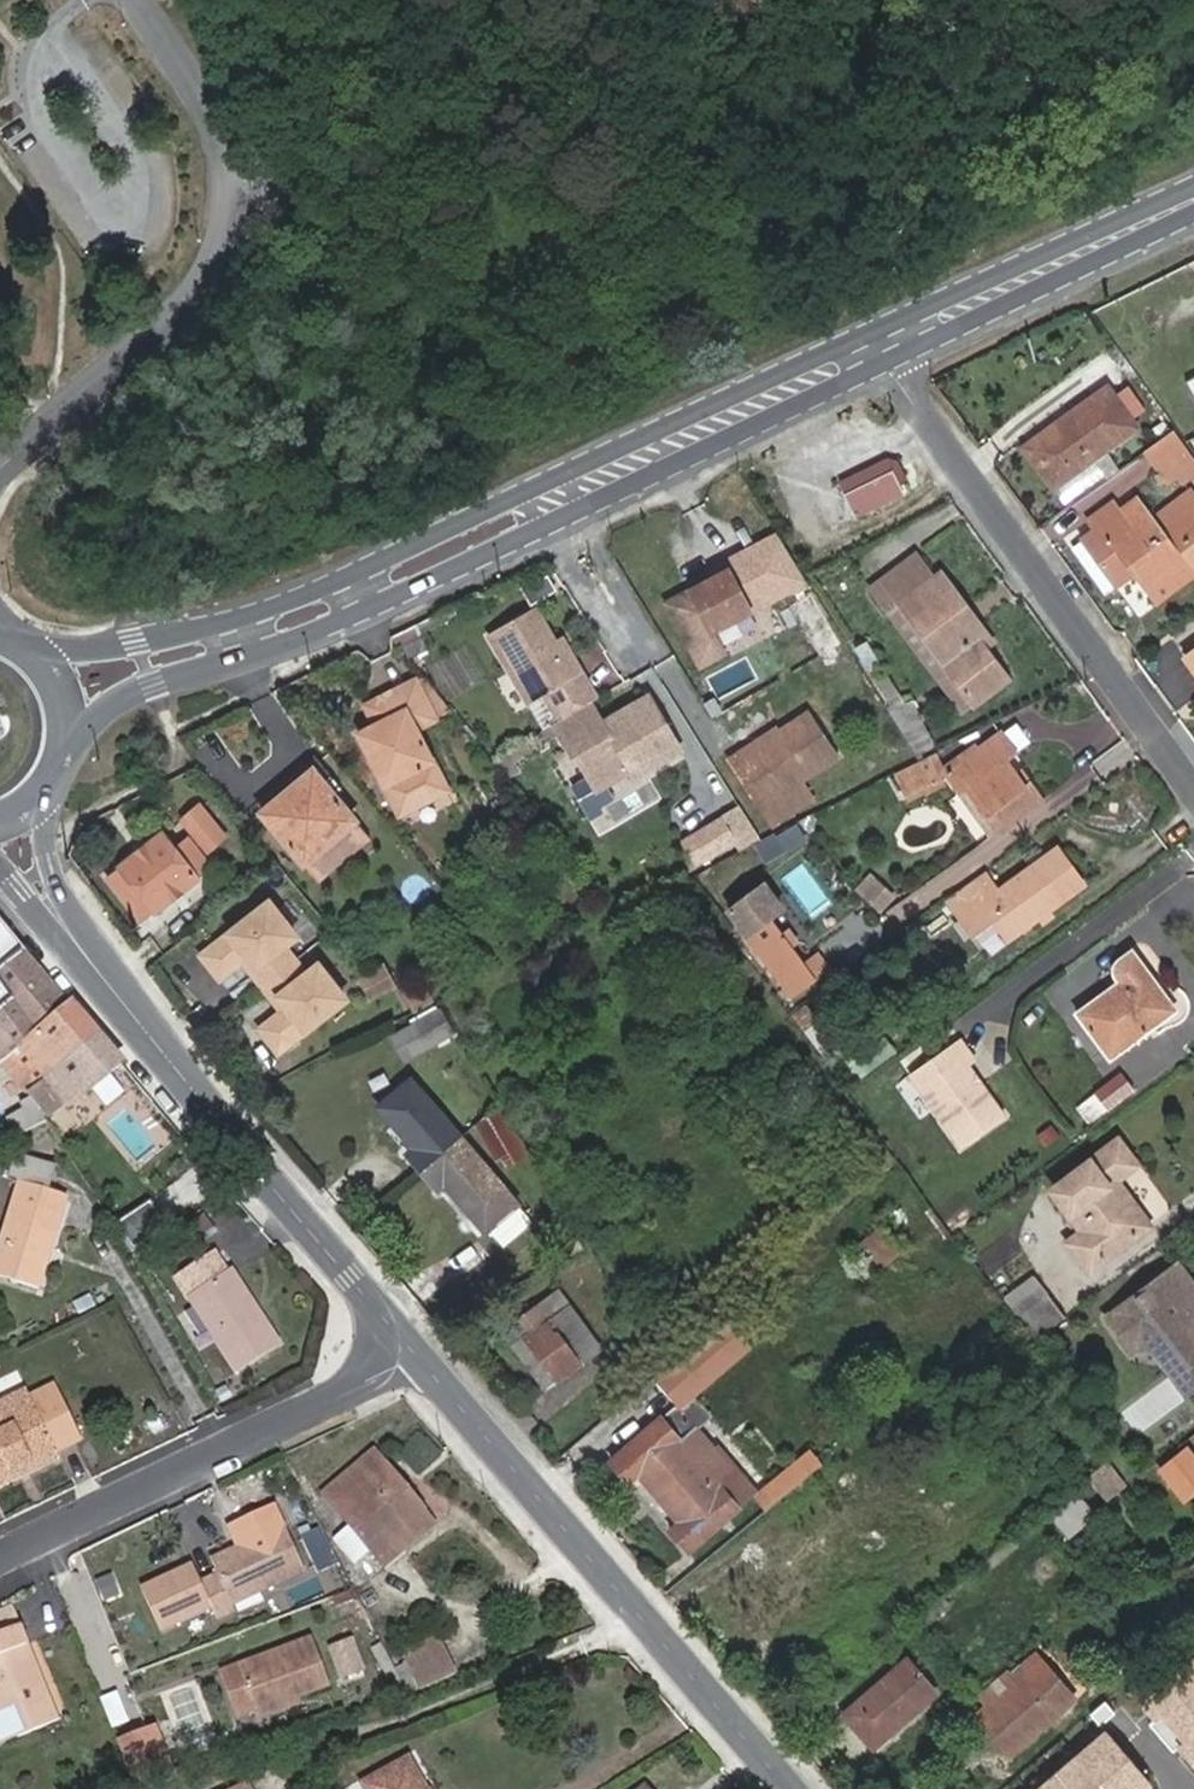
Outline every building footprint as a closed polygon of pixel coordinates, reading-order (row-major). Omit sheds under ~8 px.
[(1028,447),(1056,486),(1137,427),(1109,388),(1028,447)] [(1193,478),(1193,461),(1173,432),(1143,454),(1168,489),(1178,482),(1182,487),(1193,478)] [(859,517),(904,495),(893,472),(848,494),(859,517)] [(1158,602),(1193,576),(1193,494),(1190,488),(1151,516),(1137,498),(1120,511),(1114,502),(1089,520),(1096,529),(1084,537),(1085,539),(1119,585),(1136,573),(1158,602)] [(777,530),(727,557),(756,611),(806,585),(777,530)] [(1072,548),(1105,595),(1119,585),(1085,539),(1072,548)] [(936,579),(919,556),(894,574),(911,597),(936,579)] [(716,632),(752,613),(729,569),(693,588),(716,632)] [(982,641),(985,639),(962,611),(969,606),(944,573),(936,579),(911,597),(894,574),(872,590),(887,610),(896,603),(975,708),(1012,681),(988,650),(982,641)] [(815,591),(789,607),(820,658),(847,644),(815,591)] [(583,668),(568,677),(549,645),(566,635),(545,602),(492,634),(530,702),(541,695),(557,723),(591,702),(601,696),(583,668)] [(887,610),(966,715),(975,708),(896,603),(887,610)] [(988,650),(997,644),(969,606),(962,611),(985,639),(982,641),(988,650)] [(1185,660),(1193,673),(1193,654),(1185,660)] [(446,791),(416,731),(434,722),(415,682),(379,698),(383,706),(367,714),(372,725),(358,733),(397,815),(446,791)] [(630,769),(636,778),(684,752),(651,695),(603,723),(591,702),(557,723),(574,751),(576,749),(599,786),(630,769)] [(379,698),(363,706),(367,714),(383,706),(379,698)] [(919,751),(937,738),(912,700),(894,713),(919,751)] [(783,788),(802,775),(838,751),(812,711),(779,733),(735,763),(770,816),(791,801),(783,788)] [(731,758),(735,763),(779,733),(777,729),(731,758)] [(1003,762),(1013,755),(1000,737),(966,761),(979,780),(1003,762)] [(902,773),(911,794),(942,779),(933,759),(902,773)] [(967,791),(999,834),(1042,803),(1030,786),(1023,791),(1017,781),(1003,762),(979,780),(966,761),(945,776),(960,796),(967,791)] [(322,882),(371,840),(359,826),(364,822),(317,767),(260,813),(286,843),(322,882)] [(775,823),(815,796),(802,775),(783,788),(791,801),(770,816),(775,823)] [(1030,786),(1023,777),(1017,781),(1023,791),(1030,786)] [(736,844),(751,834),(735,808),(720,817),(736,844)] [(701,866),(736,844),(720,817),(685,839),(701,866)] [(145,924),(202,880),(196,872),(206,865),(189,841),(178,849),(166,833),(121,866),(136,887),(124,898),(145,924)] [(1059,849),(998,894),(983,874),(948,900),(975,937),(997,922),(1011,940),(1040,919),(1052,911),(1087,886),(1059,849)] [(882,910),(895,898),(880,883),(867,896),(882,910)] [(804,960),(774,919),(787,909),(770,885),(734,910),(794,994),(830,968),(817,950),(804,960)] [(260,961),(287,941),(297,934),(272,899),(203,950),(215,967),(248,944),(260,961)] [(1040,919),(1044,922),(1054,915),(1052,911),(1040,919)] [(25,951),(28,950),(0,920),(0,971),(25,951)] [(271,976),(298,956),(287,941),(260,961),(271,976)] [(282,991),(271,976),(260,961),(248,944),(215,967),(220,973),(245,954),(285,1007),(260,1026),(264,1031),(295,1008),(282,991)] [(21,1005),(0,1020),(0,1036),(12,1052),(70,1005),(25,951),(0,971),(0,977),(21,1005)] [(1112,1057),(1159,1023),(1147,1007),(1165,994),(1134,952),(1116,964),(1117,983),(1079,1013),(1112,1057)] [(282,991),(309,971),(298,956),(271,976),(282,991)] [(264,1031),(276,1048),(344,998),(319,963),(309,971),(282,991),(295,1008),(264,1031)] [(21,1005),(0,977),(0,1020),(21,1005)] [(1159,1023),(1177,1010),(1165,994),(1147,1007),(1159,1023)] [(5,1064),(30,1094),(55,1075),(107,1036),(101,1030),(76,1000),(70,1005),(12,1052),(0,1036),(0,1068),(5,1064)] [(827,1057),(839,1049),(811,1009),(799,1019),(827,1057)] [(393,1037),(406,1061),(456,1034),(444,1010),(393,1037)] [(129,1062),(107,1036),(55,1075),(79,1103),(129,1062)] [(962,1146),(1006,1114),(969,1062),(975,1057),(961,1037),(911,1074),(962,1146)] [(1133,1090),(1123,1074),(1099,1091),(1109,1107),(1133,1090)] [(67,1112),(79,1103),(55,1075),(30,1094),(51,1119),(65,1108),(67,1112)] [(488,1234),(523,1204),(415,1076),(376,1107),(412,1148),(406,1153),(440,1192),(447,1187),(488,1234)] [(1093,1118),(1109,1107),(1099,1091),(1083,1103),(1093,1118)] [(513,1167),(531,1154),(501,1103),(477,1123),(513,1167)] [(1089,1275),(1154,1226),(1122,1180),(1142,1166),(1121,1135),(1049,1188),(1079,1232),(1065,1242),(1089,1275)] [(37,1287),(68,1196),(50,1190),(57,1166),(21,1155),(14,1178),(22,1180),(0,1245),(0,1274),(37,1287)] [(177,1173),(148,1194),(173,1230),(205,1208),(177,1173)] [(173,1230),(186,1247),(218,1225),(205,1208),(173,1230)] [(550,1389),(606,1347),(595,1332),(623,1311),(582,1257),(555,1277),(550,1273),(529,1288),(542,1306),(506,1331),(550,1389)] [(1192,1313),(1193,1312),(1193,1277),(1183,1262),(1108,1317),(1133,1352),(1145,1344),(1153,1345),(1178,1349),(1193,1371),(1193,1316),(1192,1313)] [(260,1309),(236,1271),(230,1274),(255,1313),(260,1309)] [(237,1374),(283,1344),(260,1309),(255,1313),(230,1274),(190,1301),(237,1374)] [(1008,1305),(1037,1339),(1065,1318),(1035,1277),(1005,1300),(1008,1305)] [(741,1507),(771,1482),(748,1454),(730,1468),(699,1431),(710,1422),(694,1400),(754,1346),(728,1317),(659,1377),(682,1404),(664,1418),(663,1416),(610,1461),(631,1486),(634,1483),(671,1527),(668,1530),(688,1554),(742,1509),(741,1507)] [(1193,1391),(1193,1371),(1178,1349),(1153,1345),(1189,1395),(1193,1391)] [(56,1449),(81,1437),(57,1389),(32,1401),(56,1449)] [(0,1407),(0,1418),(32,1401),(28,1393),(0,1407)] [(56,1449),(32,1401),(0,1418),(0,1484),(13,1477),(9,1471),(56,1449)] [(13,1477),(59,1455),(56,1449),(9,1471),(13,1477)] [(389,1564),(437,1521),(377,1451),(328,1496),(352,1523),(374,1547),(389,1564)] [(1193,1493),(1193,1454),(1192,1451),(1165,1472),(1185,1499),(1193,1493)] [(631,1486),(668,1530),(671,1527),(634,1483),(631,1486)] [(336,1538),(356,1563),(374,1547),(352,1523),(336,1538)] [(235,1609),(233,1604),(306,1571),(286,1524),(212,1558),(219,1573),(200,1582),(216,1618),(235,1609)] [(0,1618),(0,1634),(21,1625),(16,1611),(0,1618)] [(59,1718),(21,1625),(0,1634),(0,1717),(9,1739),(59,1718)] [(421,1689),(457,1672),(439,1634),(404,1651),(421,1689)] [(303,1703),(301,1697),(331,1685),(312,1639),(222,1674),(240,1718),(259,1712),(275,1705),(278,1713),(303,1703)] [(1006,1758),(1076,1697),(1033,1647),(963,1708),(1006,1758)] [(904,1651),(836,1709),(870,1749),(938,1690),(904,1651)] [(1190,1651),(1132,1702),(1193,1772),(1193,1655),(1190,1651)] [(259,1712),(261,1719),(278,1713),(275,1705),(259,1712)] [(9,1739),(0,1717),(0,1739),(1,1742),(9,1739)] [(1033,1788),(1147,1788),(1153,1784),(1107,1729),(1033,1788)] [(178,1786),(165,1752),(128,1766),(137,1788),(171,1788),(178,1786)] [(431,1788),(412,1754),(367,1778),(373,1788),(431,1788)]
